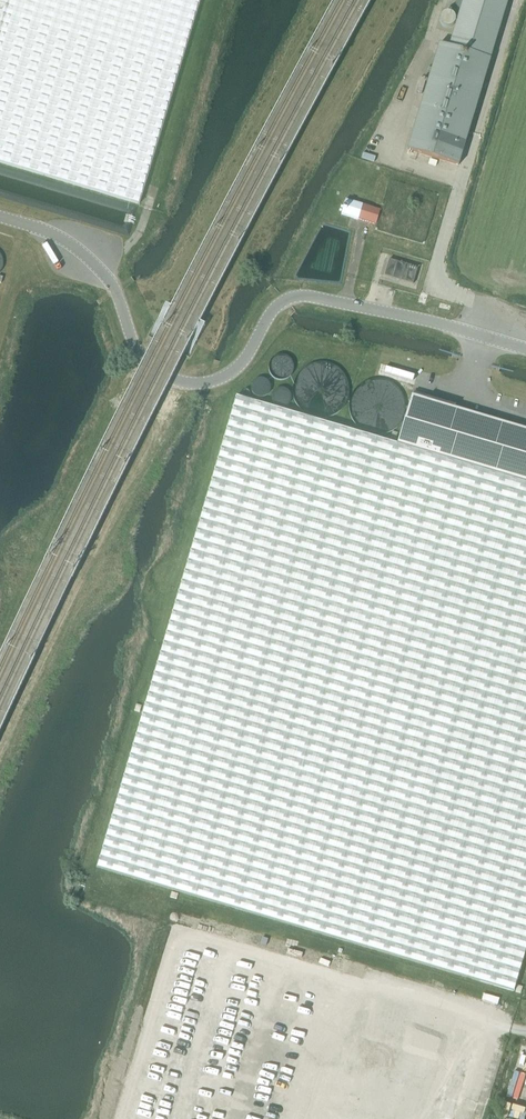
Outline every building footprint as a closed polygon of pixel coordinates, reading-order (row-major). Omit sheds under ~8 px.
[(138,204),(200,0),(0,0),(0,163),(138,204)] [(407,150),(458,165),(508,0),(463,0),(449,46),(439,43),(407,150)] [(345,200),(341,214),(376,224),(380,210),(345,200)] [(384,275),(413,284),(418,268),(389,259),(384,275)] [(273,376),(276,379),(280,381),(286,381),(290,379),(294,376),(296,371),(296,367),(295,362),(293,360),(289,357),(286,356),(282,355),(277,357),(274,360),(271,363),(270,367),(271,372),(273,376)] [(296,397),(302,408),(311,415),(323,418),(333,416),(342,410),(349,401),(352,387),(348,376),(342,368),(337,365),(328,362),(315,363),(303,370),(299,376),(295,386),(296,397)] [(381,364),(377,374),(410,384),(413,373),(381,364)] [(253,391),(256,396),(259,398),(263,398),(266,398),(270,395),(272,393),(273,389),(273,386),(272,383),(269,380),(266,378),(264,378),(260,378),(257,380),(255,382),(253,384),(253,388),(253,391)] [(350,415),(356,427),(365,433),(377,436),(387,434),(397,429),(404,419),(406,405),(402,394),(396,386),(391,383),(382,380),(369,381),(358,388),(353,394),(349,404),(350,415)] [(274,400),(277,404),(280,406),(284,406),(287,406),(291,404),(293,401),(294,397),(294,394),(293,391),(291,388),(287,386),(285,386),(281,386),(278,388),(275,390),(274,392),(274,396),(274,400)] [(246,389),(245,390),(244,391),(244,392),(243,394),(244,395),(245,396),(246,397),(248,397),(249,397),(250,396),(251,395),(251,394),(252,393),(251,391),(250,390),(249,389),(248,389),(246,389)] [(397,444),(525,482),(525,429),(412,395),(397,444)] [(397,444),(236,396),(96,868),(188,895),(513,991),(525,948),(525,482),(397,444)]
